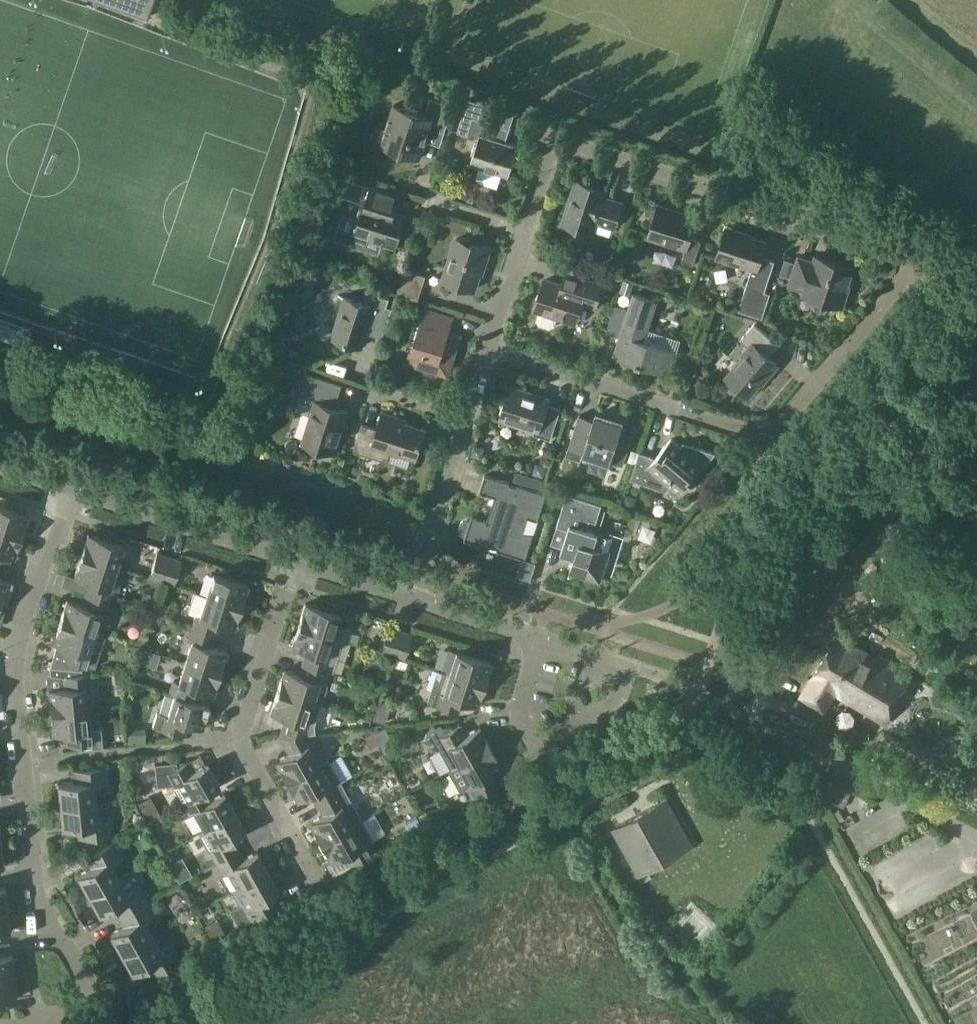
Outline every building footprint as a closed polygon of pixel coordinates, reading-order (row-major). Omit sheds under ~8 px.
[(147,18),(154,0),(96,0),(147,18)] [(431,97),(425,114),(394,104),(381,144),(421,157),(428,133),(443,137),(454,105),(431,97)] [(458,132),(479,139),(471,164),(509,176),(518,145),(502,140),(506,127),(488,122),(493,107),(468,99),(458,132)] [(319,184),(334,189),(339,173),(324,168),(319,184)] [(340,175),(335,191),(358,198),(362,200),(361,204),(358,213),(360,217),(355,231),(381,239),(380,242),(395,246),(405,214),(394,210),(399,194),(363,183),(340,175)] [(608,189),(576,179),(562,222),(593,232),(597,222),(615,228),(623,201),(605,196),(608,189)] [(677,210),(658,204),(647,237),(686,250),(682,262),(694,265),(702,241),(691,237),(697,218),(677,212),(677,210)] [(745,232),(726,226),(717,258),(752,269),(739,310),(763,317),(771,293),(765,291),(775,261),(762,257),(767,241),(745,234),(745,232)] [(488,248),(456,238),(442,280),(475,290),(488,248)] [(781,274),(792,277),(789,285),(804,289),(803,294),(814,297),(815,308),(825,312),(832,303),(843,306),(855,268),(831,260),(829,265),(799,255),(796,263),(785,259),(781,274)] [(418,299),(426,276),(406,269),(398,293),(418,299)] [(565,271),(561,284),(544,279),(535,310),(539,311),(536,320),(539,325),(550,328),(555,326),(558,317),(576,322),(582,302),(596,306),(603,283),(565,271)] [(634,283),(625,280),(621,292),(630,295),(634,283)] [(291,308),(296,292),(286,289),(281,305),(291,308)] [(364,303),(345,297),(332,337),(362,347),(375,307),(386,310),(390,298),(367,291),(364,303)] [(621,336),(614,356),(669,374),(677,351),(651,343),(647,334),(657,301),(634,294),(629,309),(615,305),(607,332),(621,336)] [(448,376),(459,340),(447,337),(453,318),(426,309),(422,323),(415,321),(407,348),(413,350),(412,353),(418,354),(414,366),(448,376)] [(770,357),(780,345),(755,323),(741,339),(750,347),(726,376),(749,396),(777,363),(770,357)] [(284,358),(288,344),(281,342),(284,332),(270,328),(263,351),(284,358)] [(267,372),(272,369),(276,360),(263,355),(258,369),(267,372)] [(341,384),(305,372),(297,395),(315,401),(303,442),(337,453),(343,433),(342,433),(349,411),(338,407),(339,403),(337,398),(341,384)] [(551,439),(559,413),(546,409),(549,397),(511,385),(500,419),(535,430),(533,434),(551,439)] [(363,423),(354,450),(388,461),(408,467),(411,457),(416,459),(425,428),(397,420),(398,417),(383,412),(378,428),(363,423)] [(580,415),(569,448),(611,461),(623,464),(633,432),(633,431),(622,428),(623,423),(623,422),(596,413),(594,419),(580,414),(580,415)] [(656,457),(640,451),(631,479),(667,490),(670,486),(680,495),(716,452),(691,444),(686,450),(672,438),(656,457)] [(482,458),(485,447),(474,444),(471,455),(482,458)] [(636,463),(640,452),(632,449),(628,461),(636,463)] [(533,473),(544,476),(547,465),(536,462),(533,473)] [(510,482),(485,474),(480,491),(497,496),(489,521),(472,516),(471,520),(470,519),(467,519),(464,520),(462,522),(460,524),(460,527),(460,530),(461,532),(464,534),(465,535),(465,539),(490,547),(490,545),(498,548),(498,549),(526,558),(533,535),(524,532),(529,517),(538,520),(546,494),(518,485),(518,487),(510,484),(510,482)] [(568,493),(558,526),(569,529),(561,552),(575,556),(570,572),(583,576),(600,581),(602,576),(610,552),(609,551),(613,537),(599,533),(599,532),(588,528),(591,519),(598,521),(603,504),(568,493)] [(636,501),(634,496),(627,494),(624,504),(634,508),(636,501)] [(22,536),(28,515),(0,506),(0,529),(22,536)] [(22,536),(0,529),(0,565),(7,568),(10,557),(14,558),(22,536)] [(81,556),(117,567),(123,545),(88,534),(81,556)] [(161,581),(162,576),(168,557),(157,553),(150,577),(161,581)] [(114,588),(110,587),(117,567),(81,556),(74,577),(89,582),(85,594),(110,602),(110,600),(112,594),(114,588)] [(181,561),(168,557),(162,576),(161,581),(174,585),(181,561)] [(1,602),(6,604),(13,583),(3,580),(7,568),(0,565),(0,602),(1,602)] [(213,574),(213,576),(207,595),(242,606),(248,585),(213,574)] [(60,622),(95,633),(98,625),(105,627),(109,625),(111,618),(109,613),(106,612),(110,602),(85,594),(82,605),(67,600),(60,622)] [(112,594),(110,600),(122,603),(123,598),(112,594)] [(196,615),(192,628),(216,636),(220,624),(235,628),(242,606),(207,595),(200,616),(196,615)] [(169,604),(157,600),(152,613),(165,617),(169,604)] [(305,603),(298,625),(334,636),(343,639),(347,640),(350,629),(337,625),(340,615),(305,603)] [(57,644),(50,666),(82,670),(83,665),(87,667),(95,667),(104,636),(95,633),(60,622),(53,643),(57,644)] [(306,651),(303,663),(327,671),(332,673),(343,639),(334,636),(298,625),(292,647),(306,651)] [(380,651),(392,655),(399,631),(388,627),(380,651)] [(216,636),(192,628),(188,640),(192,641),(185,662),(220,673),(227,651),(212,647),(216,636)] [(412,634),(399,631),(392,655),(404,659),(412,634)] [(838,635),(801,697),(825,711),(835,693),(885,723),(911,678),(838,635)] [(160,653),(142,647),(137,662),(155,668),(160,653)] [(456,652),(449,674),(485,685),(491,663),(456,652)] [(214,695),(220,673),(185,662),(179,683),(175,681),(171,693),(195,701),(198,690),(214,695)] [(324,682),(327,671),(303,663),(299,675),(284,670),(277,692),(312,703),(320,705),(327,683),(324,682)] [(49,689),(51,711),(87,707),(85,687),(90,686),(89,673),(82,673),(82,670),(50,666),(51,675),(65,676),(66,688),(49,689)] [(485,685),(449,674),(438,670),(428,703),(459,713),(463,701),(478,706),(485,685)] [(320,705),(312,703),(277,692),(270,713),(285,718),(280,737),(307,734),(315,733),(314,724),(320,705)] [(153,726),(184,736),(188,724),(202,728),(209,706),(195,701),(171,693),(171,694),(175,695),(168,716),(158,712),(153,726)] [(382,699),(375,720),(387,724),(394,702),(382,699)] [(90,730),(87,707),(51,711),(53,735),(69,733),(70,745),(74,745),(74,751),(101,748),(99,729),(90,730)] [(450,769),(459,765),(490,747),(479,727),(466,735),(460,724),(452,728),(451,726),(441,727),(440,725),(426,733),(425,737),(433,752),(439,749),(450,769)] [(374,733),(379,743),(387,739),(390,737),(384,727),(379,730),(374,733)] [(373,734),(372,733),(364,738),(370,749),(378,744),(373,734)] [(276,761),(287,781),(319,763),(326,759),(315,739),(311,742),(307,734),(280,737),(279,737),(289,754),(276,761)] [(970,749),(957,741),(945,762),(958,769),(970,749)] [(466,787),(472,797),(502,781),(496,770),(502,767),(490,747),(459,765),(450,769),(448,770),(459,791),(466,787)] [(172,760),(171,754),(147,756),(148,762),(172,760)] [(326,759),(319,763),(287,781),(298,801),(311,794),(317,804),(340,791),(345,789),(328,758),(326,759)] [(173,785),(183,802),(188,799),(189,801),(206,792),(220,785),(208,763),(195,771),(189,761),(178,767),(178,763),(156,765),(158,786),(173,785)] [(934,764),(925,781),(938,788),(947,771),(934,764)] [(58,783),(60,805),(96,801),(94,786),(108,784),(106,766),(72,770),(73,781),(58,783)] [(844,807),(852,792),(836,784),(828,799),(844,807)] [(345,789),(340,791),(317,804),(323,815),(309,822),(320,842),(353,824),(362,819),(345,789)] [(211,800),(206,792),(189,801),(188,799),(183,802),(189,814),(194,812),(203,829),(199,831),(200,832),(235,812),(224,793),(211,800)] [(667,799),(613,829),(639,875),(693,846),(667,799)] [(96,801),(60,805),(63,828),(78,826),(79,838),(113,835),(111,817),(98,818),(96,801)] [(160,814),(155,806),(144,812),(148,820),(160,814)] [(200,832),(216,861),(238,849),(233,840),(246,832),(235,812),(200,832)] [(421,825),(415,815),(404,821),(409,831),(421,825)] [(353,824),(320,842),(331,862),(345,854),(351,865),(373,853),(367,842),(373,839),(362,819),(353,824)] [(115,840),(85,857),(91,867),(77,875),(88,894),(120,877),(112,863),(124,856),(115,840)] [(244,859),(238,849),(216,861),(232,890),(268,870),(257,851),(244,859)] [(279,891),(268,870),(232,890),(249,921),(282,903),(276,893),(279,891)] [(113,907),(118,916),(148,899),(140,885),(128,891),(120,877),(88,894),(100,914),(113,907)] [(110,933),(121,953),(153,935),(145,922),(157,915),(148,899),(118,916),(124,926),(110,933)] [(8,909),(0,909),(0,932),(10,931),(8,909)] [(217,920),(205,926),(213,940),(225,933),(217,920)] [(153,935),(121,953),(133,973),(146,966),(151,976),(182,959),(173,943),(160,950),(153,935)] [(14,976),(12,953),(0,954),(0,977),(14,976)] [(17,998),(14,976),(0,977),(0,1011),(2,1011),(1,1000),(17,998)]
